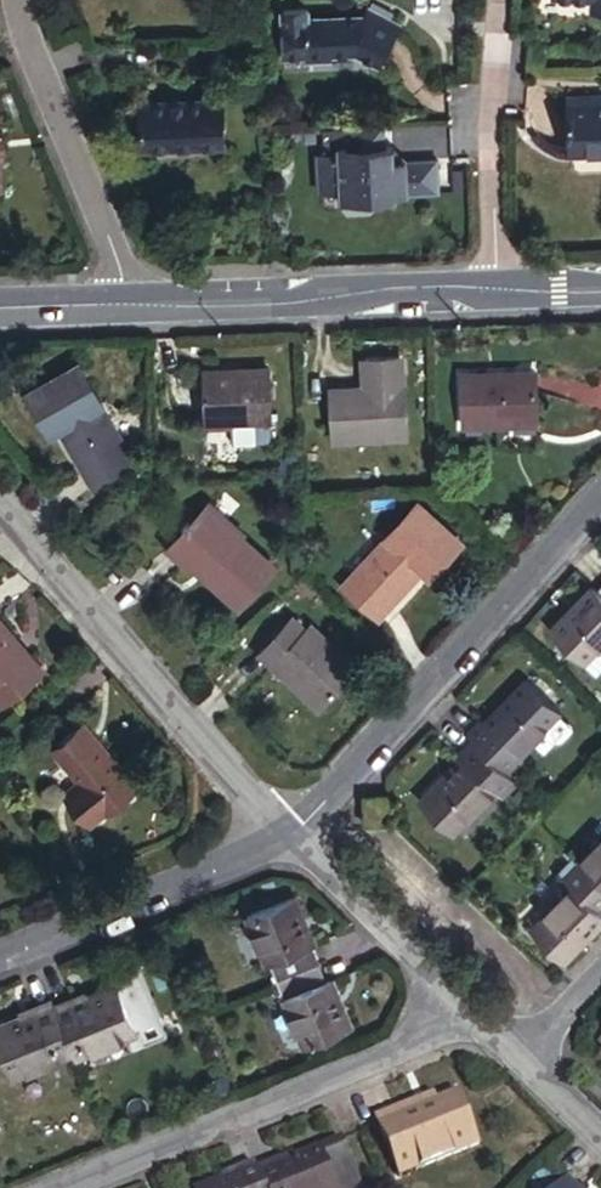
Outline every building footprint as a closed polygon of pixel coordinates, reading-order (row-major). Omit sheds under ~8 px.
[(548,7),(592,7),(592,14),(600,14),(600,0),(549,0),(548,7)] [(353,63),(381,77),(399,48),(405,39),(368,22),(366,28),(304,28),(305,75),(336,74),(335,63),(353,63)] [(209,98),(129,97),(129,171),(208,172),(209,98)] [(597,117),(597,110),(569,110),(569,168),(600,166),(600,117),(597,117)] [(388,161),(387,138),(358,139),(358,159),(359,170),(337,170),(320,170),(320,179),(317,180),(315,182),(314,186),(314,190),(314,194),(315,199),(317,201),(321,202),(321,214),(341,213),(341,223),(369,222),(369,227),(395,229),(394,222),(402,222),(401,216),(440,216),(439,181),(407,183),(399,171),(400,161),(388,161)] [(359,170),(358,159),(337,159),(337,170),(359,170)] [(418,358),(384,359),(385,392),(348,393),(348,440),(424,438),(424,391),(419,391),(418,358)] [(96,366),(46,396),(68,436),(76,431),(110,489),(149,466),(114,407),(119,404),(96,366)] [(287,369),(223,370),(224,424),(288,424),(287,369)] [(555,373),(480,376),(483,429),(558,424),(555,373)] [(234,429),(235,445),(264,443),(263,427),(234,429)] [(210,511),(201,517),(258,593),(296,562),(238,489),(220,502),(217,498),(207,507),(210,511)] [(401,527),(360,571),(390,599),(431,556),(437,561),(464,531),(424,494),(396,523),(401,527)] [(591,592),(588,589),(550,627),(584,660),(600,643),(600,582),(591,592)] [(306,604),(274,638),(334,694),(372,655),(323,611),(318,616),(306,604)] [(0,645),(0,673),(34,713),(73,678),(24,624),(0,645)] [(475,720),(462,734),(468,740),(494,766),(508,752),(516,760),(553,723),(516,687),(479,724),(475,720)] [(105,733),(76,757),(105,791),(90,804),(113,832),(128,818),(132,822),(161,797),(105,733)] [(494,766),(468,740),(454,754),(457,758),(418,797),(457,835),(496,796),(480,780),(494,766)] [(516,760),(508,752),(494,766),(509,782),(524,767),(516,760)] [(509,782),(494,766),(480,780),(496,796),(503,803),(517,789),(509,782)] [(570,861),(598,888),(600,891),(600,829),(570,861)] [(570,861),(565,855),(550,872),(563,886),(520,930),(552,961),(595,917),(590,911),(582,904),(598,888),(570,861)] [(598,888),(582,904),(590,911),(600,900),(600,891),(598,888)] [(243,911),(269,981),(283,976),(318,962),(309,941),(312,940),(293,892),(243,911)] [(324,978),(318,962),(283,976),(308,1041),(356,1022),(339,973),(324,978)] [(53,1002),(73,1049),(75,1054),(134,1031),(114,982),(72,1000),(70,995),(53,1002)] [(50,996),(29,1004),(30,1009),(0,1021),(0,1054),(8,1075),(73,1049),(53,1002),(50,996)] [(394,1111),(374,1119),(395,1175),(471,1145),(452,1097),(397,1119),(394,1111)] [(317,1146),(334,1187),(359,1187),(360,1187),(339,1138),(317,1146)] [(317,1146),(275,1163),(273,1157),(255,1164),(265,1187),(334,1187),(317,1146)] [(255,1164),(234,1173),(237,1180),(217,1187),(265,1187),(255,1164)] [(558,1187),(574,1187),(566,1180),(558,1187)]
